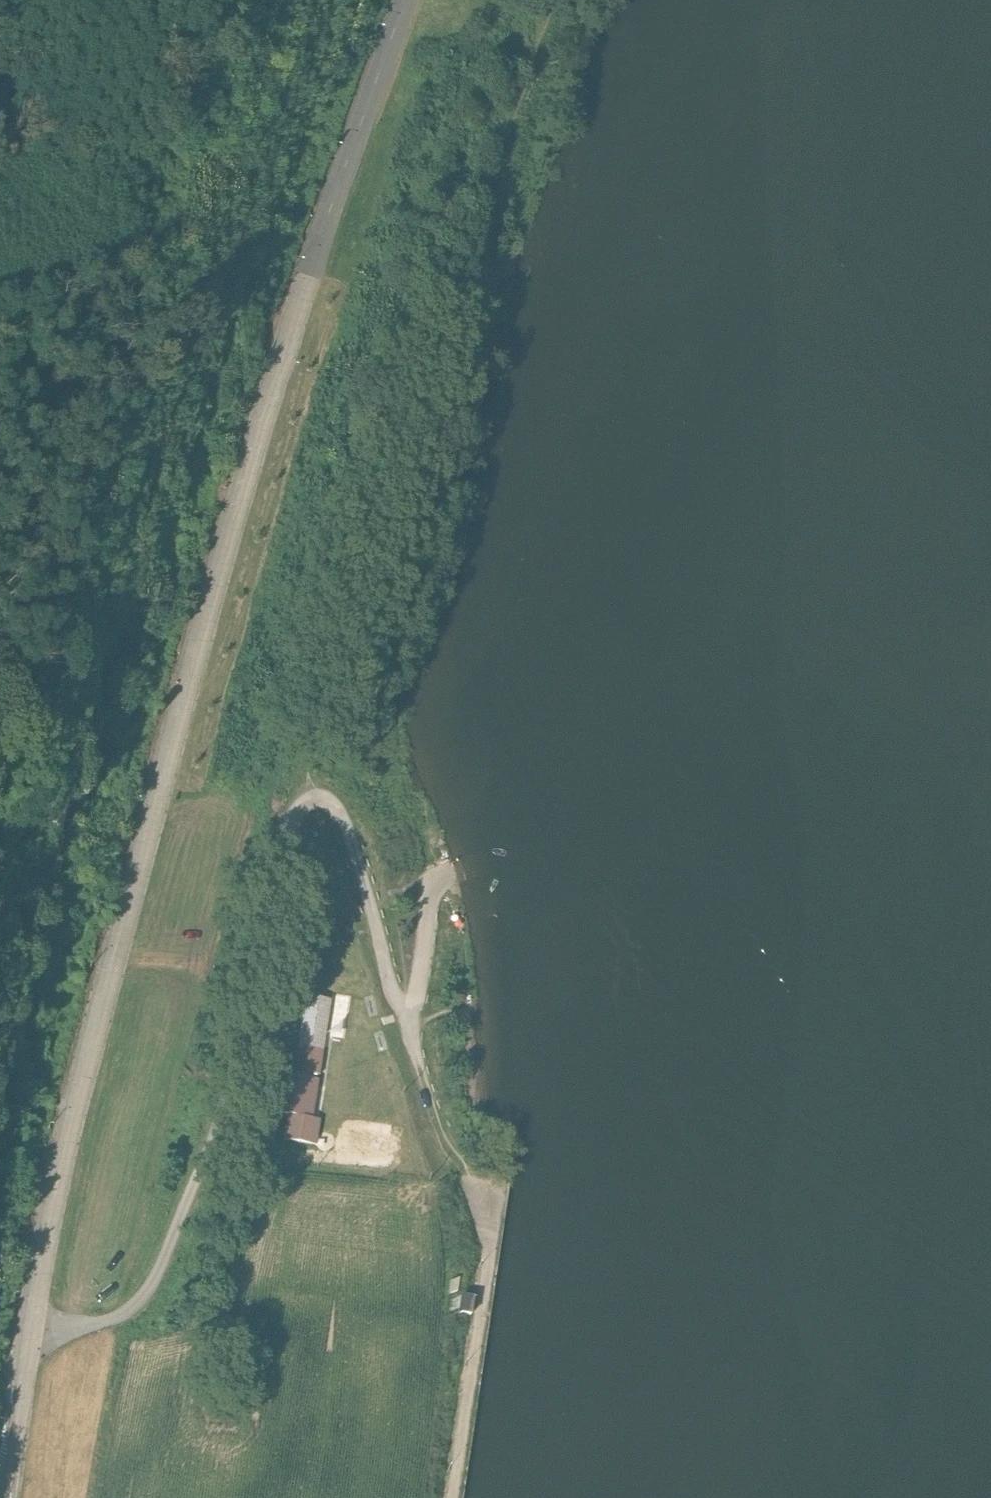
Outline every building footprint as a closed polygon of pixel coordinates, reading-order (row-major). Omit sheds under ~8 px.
[(296,1039),(292,1064),(321,1068),(332,995),(306,991),(298,1039),(296,1039)] [(277,1066),(270,1106),(289,1108),(284,1133),(317,1139),(321,1113),(313,1112),(320,1073),(277,1066)] [(460,1298),(457,1316),(471,1318),(473,1300),(460,1298)]
